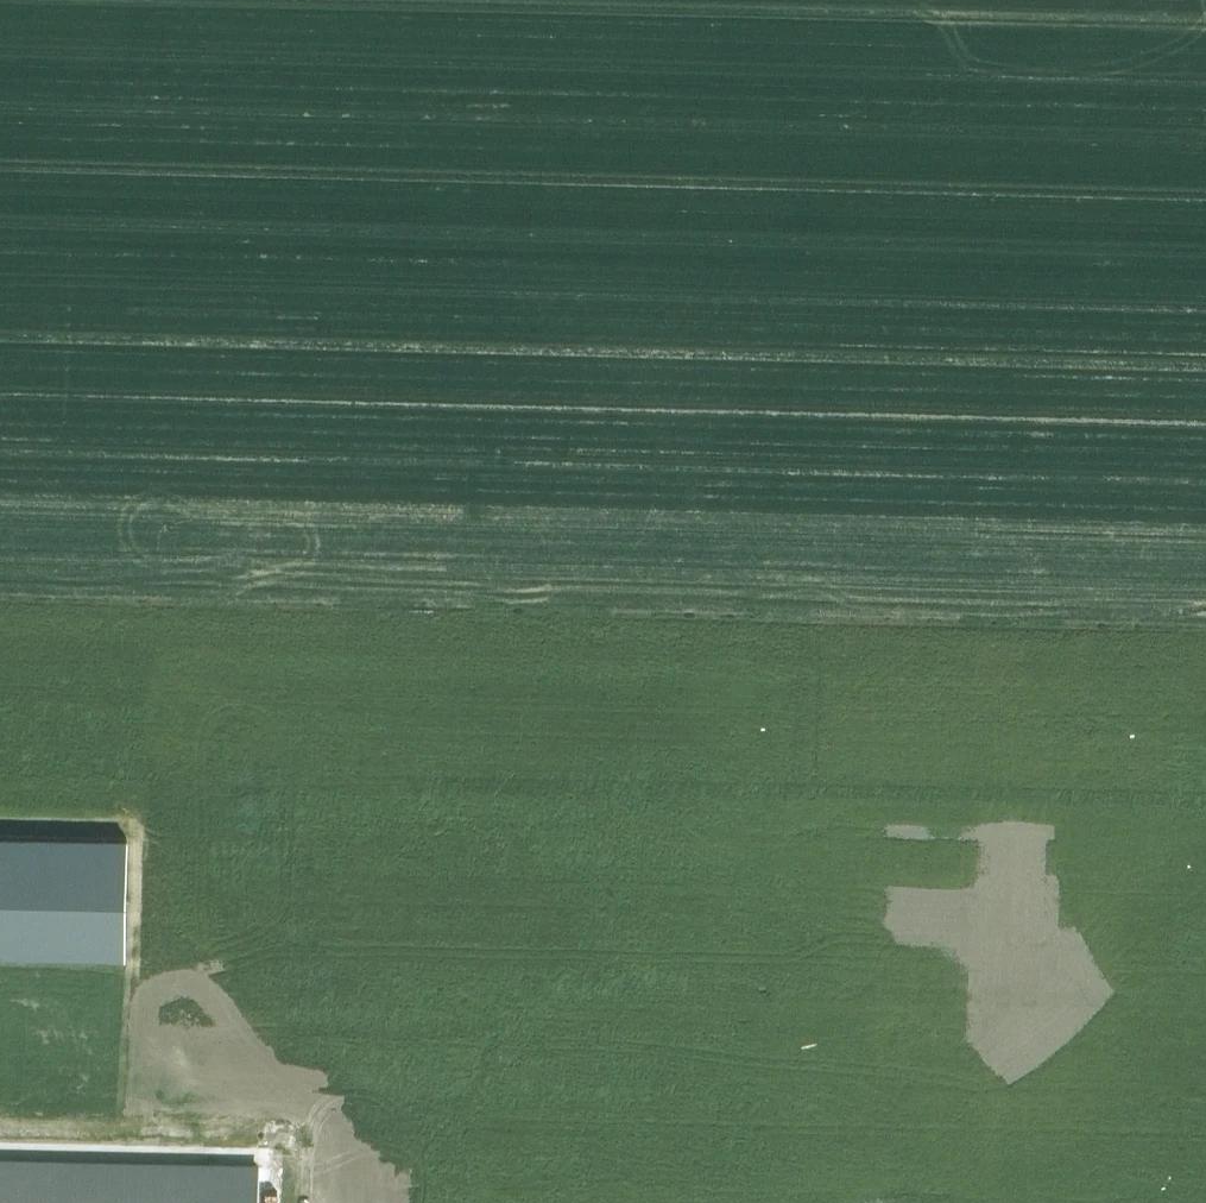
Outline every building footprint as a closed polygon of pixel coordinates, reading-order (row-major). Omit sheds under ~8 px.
[(127,831),(0,828),(0,947),(125,950),(127,831)] [(259,1167),(0,1162),(0,1202),(258,1202),(259,1167)]
